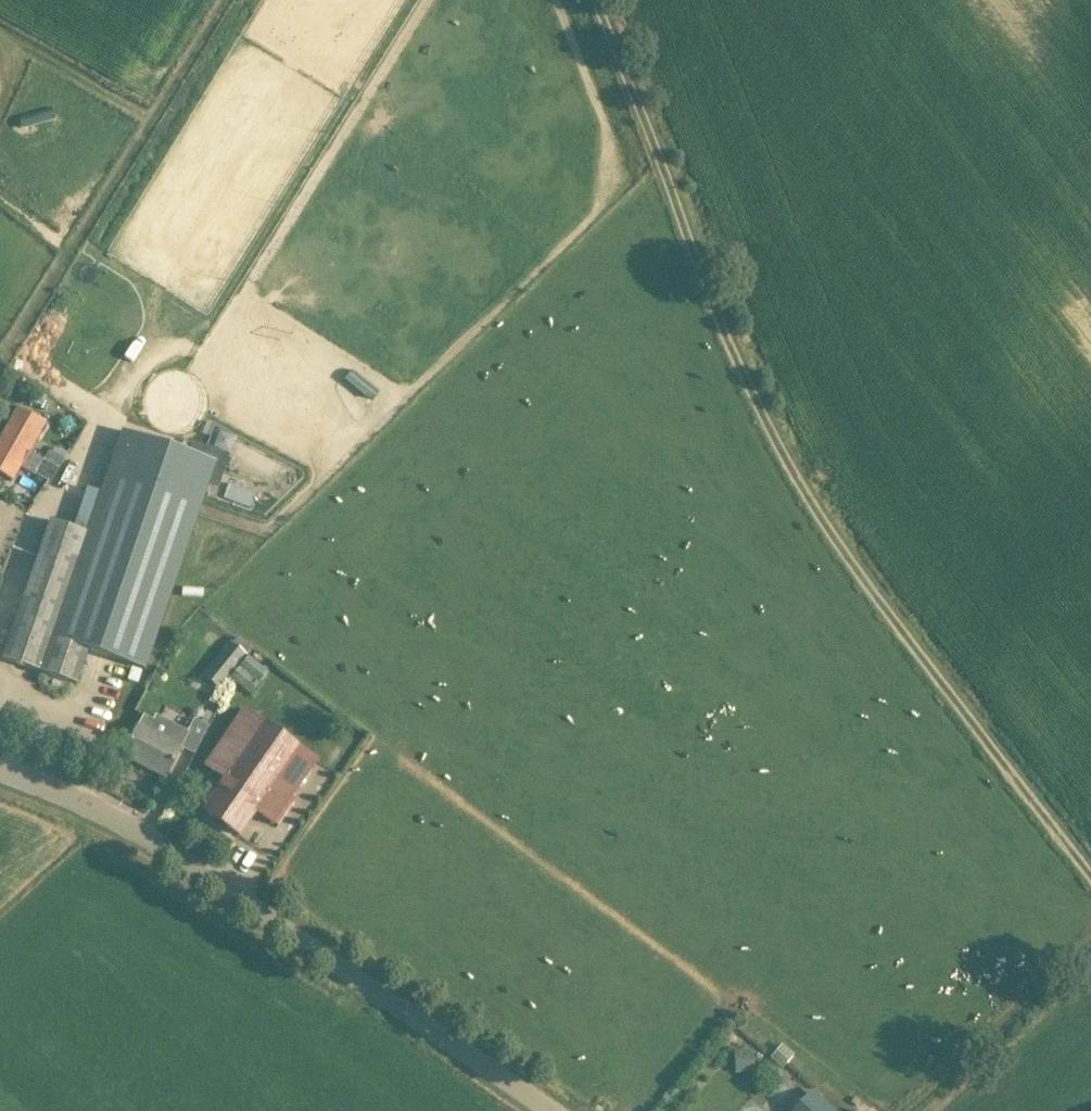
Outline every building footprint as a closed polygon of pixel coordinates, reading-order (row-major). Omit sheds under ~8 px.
[(22,128),(54,117),(50,107),(19,118),(22,128)] [(126,354),(111,375),(121,383),(136,361),(126,354)] [(2,436),(29,451),(45,422),(18,407),(2,436)] [(145,670),(216,462),(123,431),(88,533),(50,520),(3,659),(77,684),(89,650),(145,670)] [(2,436),(0,440),(0,473),(12,480),(29,451),(2,436)] [(50,452),(45,459),(60,468),(64,460),(50,452)] [(53,480),(60,468),(45,459),(38,471),(53,480)] [(202,675),(203,676),(216,686),(209,702),(217,706),(220,701),(215,698),(247,656),(246,655),(251,648),(237,637),(233,642),(230,640),(202,675)] [(244,710),(240,717),(206,766),(226,780),(204,812),(239,835),(255,811),(274,823),(317,760),(244,710)] [(166,777),(183,745),(190,733),(156,715),(154,720),(144,715),(123,756),(166,777)] [(739,1049),(738,1067),(753,1067),(753,1050),(739,1049)] [(810,1092),(792,1110),(830,1110),(810,1092)]
